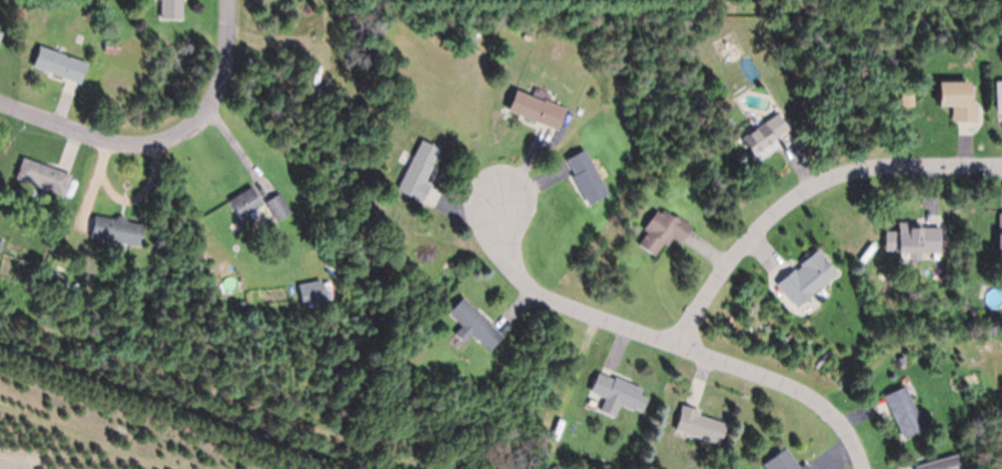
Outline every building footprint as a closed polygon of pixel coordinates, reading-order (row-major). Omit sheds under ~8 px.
[(159,19),(160,0),(182,0),(182,19),(159,19)] [(118,52),(104,51),(105,36),(119,37),(118,52)] [(66,79),(31,66),(39,45),(87,63),(79,83),(78,83),(66,79)] [(975,104),(975,120),(959,120),(951,120),(951,105),(938,105),(937,81),(967,81),(967,103),(975,103),(975,104)] [(565,108),(556,130),(539,122),(537,122),(536,122),(535,122),(506,110),(514,90),(543,102),(544,99),(565,108)] [(901,106),(900,94),(901,94),(901,91),(912,91),(912,93),(913,93),(914,106),(901,106)] [(773,138),(774,141),(753,155),(741,138),(776,113),(787,129),(773,138)] [(430,185),(422,200),(421,203),(396,190),(421,140),(439,148),(430,165),(432,166),(424,181),(430,184),(430,185)] [(56,169),(69,174),(71,174),(64,195),(15,178),(22,157),(56,169)] [(588,202),(573,175),(590,166),(605,193),(588,202)] [(262,204),(256,208),(259,213),(252,218),(249,213),(240,218),(228,200),(251,186),(252,188),(262,204)] [(278,193),(279,193),(291,212),(277,221),(267,204),(265,202),(278,193)] [(681,240),(679,243),(672,237),(666,246),(663,243),(654,256),(637,244),(646,232),(642,229),(655,210),(659,213),(662,209),(673,217),(675,215),(691,226),(689,229),(681,240)] [(91,231),(94,218),(94,215),(109,218),(113,219),(113,218),(118,216),(124,217),(127,221),(127,222),(143,225),(139,246),(116,241),(115,243),(106,241),(107,240),(90,237),(91,231)] [(924,226),(937,227),(939,227),(939,252),(920,252),(920,259),(908,259),(908,251),(884,250),(884,230),(897,231),(897,222),(920,222),(920,226),(924,226)] [(328,257),(319,251),(323,245),(333,251),(328,257)] [(795,307),(775,284),(792,269),(793,268),(795,270),(800,265),(799,263),(817,248),(824,257),(823,257),(836,273),(795,308),(795,307)] [(302,305),(298,284),(321,280),(325,301),(302,305)] [(490,323),(490,324),(501,335),(502,336),(488,350),(471,335),(464,343),(454,333),(461,325),(447,313),(462,297),(490,323)] [(973,316),(967,312),(970,306),(976,311),(973,316)] [(613,379),(614,377),(642,388),(640,394),(647,397),(641,410),(634,407),(633,409),(590,391),(598,372),(600,373),(613,379)] [(883,396),(883,395),(904,386),(923,427),(902,437),(889,408),(883,396)] [(684,406),(696,409),(699,410),(698,414),(726,423),(719,444),(674,430),(679,412),(681,405),(684,406)] [(788,450),(765,464),(768,468),(799,468),(788,450)] [(958,457),(915,467),(916,468),(961,468),(958,457)]
